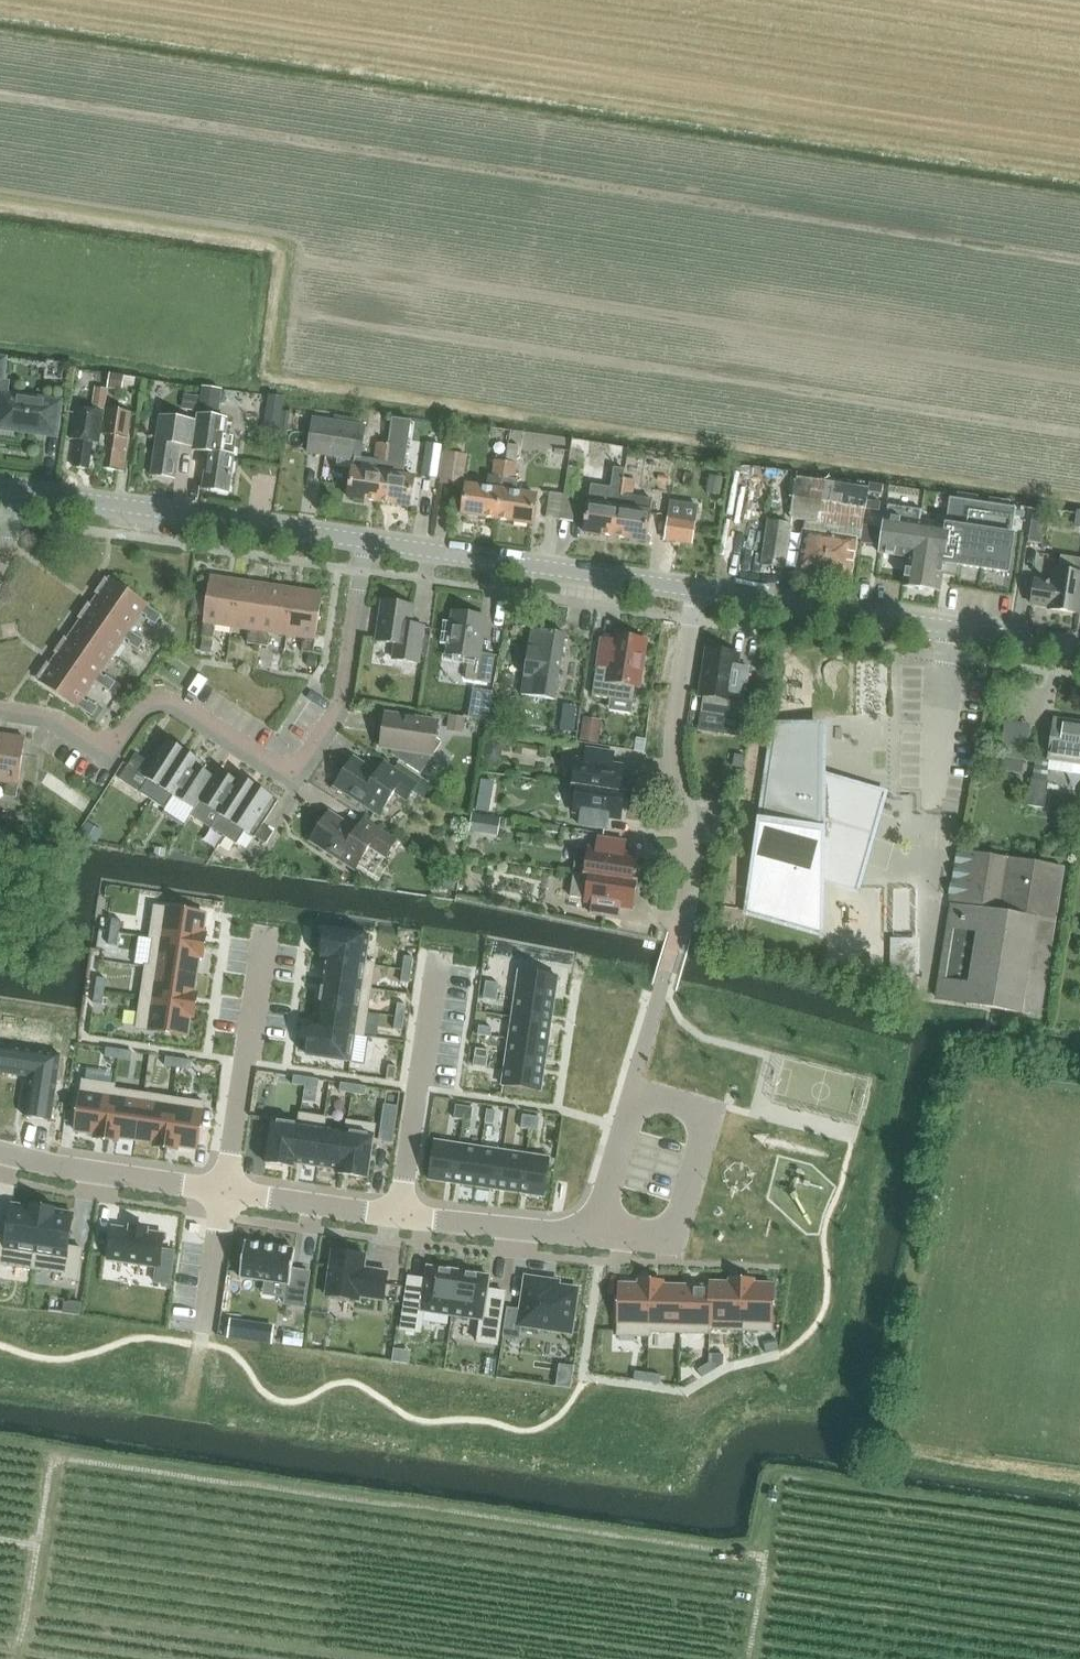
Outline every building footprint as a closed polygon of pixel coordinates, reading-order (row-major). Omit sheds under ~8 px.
[(18,429),(19,427),(56,433),(61,401),(7,393),(9,382),(5,381),(8,358),(0,356),(0,426),(18,429)] [(75,409),(71,437),(78,438),(73,466),(94,469),(98,440),(97,440),(100,422),(103,422),(108,390),(95,388),(92,411),(75,409)] [(103,422),(101,434),(109,435),(104,468),(124,471),(129,438),(127,438),(131,412),(108,409),(106,423),(103,422)] [(198,414),(193,449),(208,451),(202,488),(229,492),(237,438),(225,436),(228,419),(218,417),(198,414)] [(157,437),(152,475),(175,478),(180,443),(191,445),(194,421),(160,416),(158,437),(157,437)] [(313,417),(308,452),(354,459),(353,468),(348,497),(379,502),(383,472),(384,472),(389,444),(376,442),(374,459),(360,457),(365,425),(313,417)] [(383,472),(379,502),(410,506),(415,477),(403,475),(407,447),(411,421),(393,418),(389,444),(384,472),(383,472)] [(427,444),(422,475),(437,477),(441,446),(427,444)] [(444,481),(464,484),(468,455),(448,452),(444,481)] [(467,484),(462,514),(497,519),(506,461),(495,460),(492,476),(488,475),(487,487),(467,484)] [(506,461),(497,519),(532,524),(537,494),(517,491),(518,480),(515,479),(518,463),(506,461)] [(589,501),(584,532),(615,536),(623,478),(625,470),(614,468),(612,488),(592,485),(589,501)] [(567,470),(566,479),(564,493),(576,494),(579,471),(567,470)] [(623,478),(615,536),(646,541),(652,499),(632,496),(634,480),(623,478)] [(797,478),(791,517),(805,519),(804,530),(797,570),(813,572),(811,584),(830,587),(832,575),(850,577),(853,560),(856,538),(861,539),(862,528),(868,489),(797,478)] [(870,483),(869,492),(882,494),(883,485),(870,483)] [(885,516),(879,553),(907,557),(903,585),(940,591),(944,563),(1007,572),(1013,535),(1012,535),(1016,507),(949,498),(945,525),(920,521),(922,510),(887,505),(886,516),(885,516)] [(867,500),(866,509),(879,511),(881,502),(867,500)] [(671,501),(665,538),(692,542),(697,505),(671,501)] [(1032,515),(1031,524),(1044,526),(1045,517),(1032,515)] [(768,522),(761,565),(784,568),(791,525),(768,522)] [(1031,524),(1029,533),(1043,535),(1044,526),(1031,524)] [(863,525),(862,534),(875,536),(877,527),(863,525)] [(1029,533),(1028,542),(1041,544),(1043,535),(1029,533)] [(862,534),(861,543),(874,545),(875,536),(862,534)] [(404,565),(402,551),(386,553),(388,567),(404,565)] [(1031,604),(1050,606),(1050,608),(1078,613),(1079,602),(1079,560),(1066,558),(1064,571),(1058,571),(1055,570),(1053,582),(1035,580),(1031,604)] [(92,604),(130,630),(142,613),(147,616),(146,618),(156,624),(162,616),(147,605),(147,606),(106,577),(95,593),(96,594),(97,593),(99,594),(92,604)] [(211,577),(202,636),(213,638),(214,628),(213,628),(213,624),(232,627),(239,584),(228,582),(228,579),(211,577)] [(239,584),(232,627),(251,630),(250,633),(248,633),(247,643),(258,644),(266,585),(250,582),(249,585),(239,584)] [(266,585),(258,644),(269,646),(270,636),(268,636),(269,632),(287,635),(294,592),(282,590),(283,587),(266,585)] [(294,592),(287,635),(306,638),(305,642),(303,641),(302,651),(313,652),(322,592),(304,590),(304,593),(294,592)] [(397,642),(395,657),(420,661),(425,625),(411,623),(414,604),(385,600),(379,639),(397,642)] [(75,630),(112,656),(125,638),(130,641),(128,643),(138,650),(145,641),(130,630),(92,604),(91,606),(89,604),(89,603),(88,602),(78,618),(79,619),(79,618),(82,619),(75,630)] [(455,610),(446,674),(468,677),(493,681),(497,653),(483,651),(488,615),(455,610)] [(532,629),(522,695),(554,700),(565,634),(532,629)] [(57,656),(95,681),(110,691),(116,682),(106,675),(105,677),(100,673),(112,656),(75,630),(68,640),(65,638),(66,637),(65,637),(54,652),(55,653),(56,652),(58,654),(57,656)] [(615,639),(601,637),(592,694),(632,700),(635,685),(638,685),(646,639),(626,636),(626,638),(615,637),(615,639)] [(701,712),(742,719),(749,668),(737,666),(738,656),(727,655),(727,653),(708,649),(700,696),(704,696),(701,712)] [(92,716),(99,707),(89,700),(88,702),(83,698),(95,681),(57,656),(50,665),(48,663),(48,662),(47,662),(37,677),(40,680),(77,706),(78,706),(92,716)] [(493,692),(474,689),(469,716),(488,720),(493,692)] [(386,713),(381,746),(392,748),(392,754),(421,773),(442,742),(437,739),(439,721),(386,713)] [(574,731),(576,718),(562,716),(560,729),(574,731)] [(1079,762),(1079,721),(1057,717),(1051,757),(1079,762)] [(598,743),(601,726),(583,723),(580,740),(598,743)] [(751,909),(752,909),(821,929),(822,875),(830,874),(830,878),(857,886),(884,792),(823,775),(824,725),(778,725),(751,909)] [(9,783),(8,786),(6,786),(5,796),(16,797),(22,754),(25,737),(7,735),(7,738),(0,737),(0,781),(9,783)] [(136,754),(129,765),(140,773),(139,773),(149,779),(140,792),(153,800),(185,750),(163,736),(147,761),(136,754)] [(577,760),(574,785),(578,785),(620,792),(624,767),(612,765),(614,752),(588,748),(586,761),(577,760)] [(185,750),(153,800),(166,808),(174,795),(184,802),(184,801),(195,808),(200,801),(215,777),(204,770),(208,765),(185,750)] [(910,775),(909,754),(893,754),(894,776),(910,775)] [(337,785),(382,814),(396,792),(409,799),(420,781),(388,761),(381,771),(357,756),(337,785)] [(215,777),(200,801),(211,808),(211,809),(220,815),(211,828),(223,835),(224,836),(257,786),(235,771),(231,777),(219,769),(215,777)] [(1032,779),(1028,805),(1044,807),(1048,781),(1046,781),(1033,779),(1032,779)] [(578,785),(574,811),(582,812),(580,825),(606,829),(608,816),(620,818),(624,793),(620,792),(578,785)] [(257,786),(224,836),(237,844),(245,831),(255,838),(255,837),(266,844),(274,832),(263,825),(279,801),(257,786)] [(488,811),(490,799),(478,797),(476,809),(488,811)] [(399,839),(398,839),(367,817),(360,829),(332,810),(325,821),(319,823),(319,830),(312,840),(356,869),(371,847),(387,858),(399,839)] [(472,815),(469,832),(479,833),(480,823),(499,826),(500,819),(472,815)] [(578,848),(575,871),(632,880),(635,856),(624,854),(626,841),(599,837),(597,850),(589,849),(578,848)] [(948,908),(950,909),(937,995),(966,1000),(966,1002),(973,1003),(973,1005),(1040,1016),(1064,866),(957,849),(948,908)] [(575,871),(571,896),(586,898),(586,900),(594,901),(592,914),(618,918),(620,905),(632,907),(636,881),(632,880),(575,871)] [(454,892),(459,878),(442,873),(438,888),(454,892)] [(154,906),(150,938),(154,939),(154,938),(205,945),(207,933),(203,932),(206,914),(154,906)] [(112,919),(110,931),(119,933),(121,920),(112,919)] [(326,929),(321,958),(325,959),(325,957),(366,963),(366,962),(370,936),(326,929)] [(110,931),(108,944),(117,946),(119,933),(110,931)] [(150,966),(150,968),(197,975),(200,958),(203,958),(205,945),(154,938),(154,939),(150,966)] [(894,971),(908,972),(908,938),(894,938),(894,971)] [(404,956),(403,969),(411,970),(413,957),(404,956)] [(325,959),(322,981),(371,988),(375,963),(366,962),(366,963),(325,957),(325,959)] [(145,966),(141,997),(195,1005),(197,992),(194,992),(197,975),(150,968),(150,966),(145,966)] [(403,969),(401,982),(409,983),(411,970),(403,969)] [(519,971),(515,995),(555,1000),(558,977),(519,971)] [(97,977),(95,990),(104,991),(106,978),(97,977)] [(486,977),(485,990),(493,991),(495,978),(486,977)] [(322,981),(318,1004),(368,1012),(369,1000),(371,988),(322,981)] [(95,990),(93,1003),(102,1004),(104,991),(95,990)] [(485,990),(483,1003),(491,1004),(493,991),(485,990)] [(515,995),(512,1017),(551,1023),(555,1000),(515,995)] [(141,997),(136,1028),(188,1035),(191,1017),(194,1018),(195,1005),(141,997)] [(397,1003),(396,1016),(404,1017),(406,1004),(397,1003)] [(315,1027),(315,1028),(355,1034),(355,1035),(364,1036),(368,1012),(318,1004),(315,1027)] [(396,1016),(394,1029),(402,1030),(404,1017),(396,1016)] [(512,1017),(509,1039),(548,1045),(551,1023),(512,1017)] [(479,1025),(478,1034),(491,1036),(492,1027),(479,1025)] [(311,1026),(307,1055),(351,1061),(355,1035),(355,1034),(315,1028),(315,1027),(311,1026)] [(509,1039),(505,1061),(545,1067),(548,1045),(509,1039)] [(477,1044),(475,1057),(483,1058),(485,1045),(477,1044)] [(31,1076),(25,1115),(51,1119),(61,1054),(0,1045),(0,1072),(31,1076)] [(106,1047),(105,1056),(118,1058),(119,1049),(106,1047)] [(119,1049),(118,1058),(131,1060),(132,1051),(119,1049)] [(166,1056),(164,1065),(177,1067),(179,1058),(166,1056)] [(475,1057),(473,1069),(482,1071),(483,1058),(475,1057)] [(179,1058),(177,1067),(190,1069),(192,1060),(179,1058)] [(505,1061),(502,1085),(541,1090),(545,1067),(505,1061)] [(388,1065),(386,1078),(395,1080),(397,1067),(388,1065)] [(294,1075),(292,1084),(305,1086),(306,1077),(294,1075)] [(306,1077),(305,1086),(318,1088),(319,1079),(306,1077)] [(83,1080),(75,1131),(93,1134),(93,1137),(106,1139),(113,1089),(114,1089),(115,1085),(83,1080)] [(341,1082),(339,1091),(352,1093),(353,1084),(341,1082)] [(353,1084),(352,1093),(365,1095),(366,1086),(353,1084)] [(113,1089),(106,1139),(119,1141),(119,1138),(136,1140),(143,1093),(113,1089)] [(143,1093),(136,1140),(153,1143),(153,1146),(165,1148),(173,1098),(143,1093)] [(173,1098),(165,1148),(178,1150),(179,1147),(197,1149),(204,1102),(173,1098)] [(452,1104),(450,1113),(463,1115),(464,1106),(452,1104)] [(464,1106),(463,1115),(476,1117),(477,1108),(464,1106)] [(487,1109),(485,1118),(499,1120),(500,1111),(487,1109)] [(300,1123),(293,1163),(295,1164),(317,1167),(323,1126),(324,1126),(325,1118),(300,1114),(298,1123),(300,1123)] [(518,1114),(517,1123),(530,1125),(531,1116),(518,1114)] [(531,1116),(530,1125),(543,1127),(544,1118),(531,1116)] [(272,1119),(265,1163),(294,1167),(295,1164),(293,1163),(300,1123),(298,1123),(272,1119)] [(339,1170),(339,1174),(368,1178),(375,1125),(347,1121),(345,1130),(347,1130),(341,1170),(339,1170)] [(323,1126),(317,1167),(339,1170),(341,1170),(347,1130),(345,1130),(324,1126),(323,1126)] [(384,1126),(382,1139),(395,1141),(397,1128),(384,1126)] [(435,1140),(430,1179),(453,1183),(459,1144),(435,1140)] [(459,1144),(453,1183),(475,1186),(481,1147),(459,1144)] [(481,1147),(475,1186),(498,1190),(503,1150),(481,1147)] [(503,1150),(498,1190),(520,1193),(526,1154),(503,1150)] [(526,1154),(520,1193),(543,1196),(549,1157),(526,1154)] [(33,1269),(43,1208),(29,1206),(12,1203),(7,1237),(0,1236),(0,1264),(33,1269)] [(43,1208),(33,1269),(63,1274),(62,1278),(77,1280),(82,1249),(68,1247),(73,1213),(56,1210),(43,1208)] [(114,1227),(109,1260),(157,1267),(155,1282),(170,1284),(175,1252),(162,1250),(164,1234),(147,1232),(148,1230),(130,1227),(130,1229),(114,1227)] [(245,1242),(239,1277),(288,1284),(285,1304),(304,1307),(309,1272),(292,1269),(295,1249),(245,1242)] [(333,1251),(326,1295),(359,1300),(360,1297),(383,1300),(388,1272),(364,1268),(366,1255),(333,1251)] [(409,1278),(401,1330),(420,1333),(423,1311),(452,1315),(459,1272),(428,1267),(426,1280),(409,1278)] [(459,1272),(452,1315),(481,1319),(478,1342),(497,1344),(505,1292),(487,1289),(489,1276),(459,1272)] [(507,1308),(503,1336),(518,1338),(520,1325),(571,1333),(577,1289),(547,1284),(548,1280),(526,1277),(521,1310),(507,1308)] [(710,1286),(710,1302),(712,1302),(711,1329),(740,1330),(742,1280),(729,1279),(729,1282),(710,1282),(710,1286)] [(742,1280),(740,1330),(771,1331),(773,1284),(754,1283),(755,1280),(742,1280)] [(619,1283),(618,1335),(650,1336),(650,1332),(649,1332),(651,1281),(638,1281),(638,1284),(619,1283)] [(651,1281),(649,1332),(679,1333),(681,1285),(664,1284),(664,1282),(651,1281)] [(681,1285),(679,1333),(711,1334),(711,1329),(712,1302),(710,1302),(710,1286),(681,1285)] [(81,1304),(68,1302),(66,1312),(79,1314),(81,1304)] [(231,1321),(229,1337),(261,1341),(263,1326),(231,1321)] [(777,1342),(764,1345),(766,1353),(779,1350),(777,1342)] [(720,1356),(709,1363),(713,1370),(724,1364),(720,1356)] [(709,1363),(698,1369),(702,1377),(713,1370),(709,1363)] [(635,1371),(634,1380),(647,1382),(648,1373),(635,1371)] [(648,1373),(647,1382),(659,1384),(661,1375),(648,1373)]
